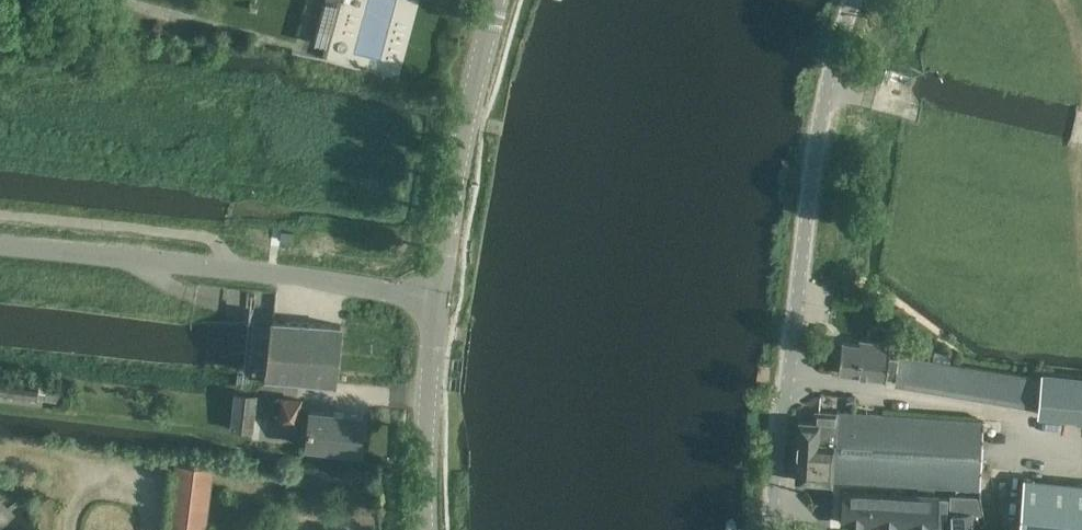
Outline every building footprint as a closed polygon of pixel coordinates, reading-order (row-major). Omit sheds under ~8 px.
[(341,0),(325,0),(318,41),(333,44),(341,0)] [(913,84),(887,81),(879,110),(905,116),(910,96),(913,84)] [(273,317),(273,319),(272,321),(273,321),(268,373),(267,373),(266,377),(270,377),(331,384),(330,384),(334,384),(335,380),(334,380),(340,329),(341,329),(341,325),(337,324),(337,325),(277,318),(273,317)] [(843,343),(840,374),(840,373),(887,379),(888,379),(895,380),(900,358),(890,357),(892,345),(874,342),(874,347),(844,343),(843,343)] [(895,380),(895,381),(1039,403),(1041,379),(900,356),(900,358),(895,380)] [(1038,414),(1081,418),(1081,376),(1041,373),(1041,379),(1039,403),(1038,408),(1038,414)] [(0,386),(0,395),(37,400),(37,399),(64,403),(66,389),(39,385),(38,390),(0,386)] [(253,431),(257,396),(236,393),(232,429),(253,431)] [(283,398),(280,422),(297,423),(300,400),(283,398)] [(309,425),(307,446),(359,451),(363,416),(311,410),(309,425)] [(980,490),(983,421),(821,415),(821,423),(800,421),(797,479),(832,481),(866,483),(980,490)] [(210,469),(179,465),(170,529),(203,529),(210,469)] [(1019,529),(1081,529),(1081,483),(1024,478),(1019,529)] [(843,491),(841,523),(942,528),(942,516),(947,516),(948,497),(907,495),(884,493),(843,491)] [(943,524),(943,529),(972,529),(971,513),(981,513),(977,497),(949,496),(950,523),(943,524)]
